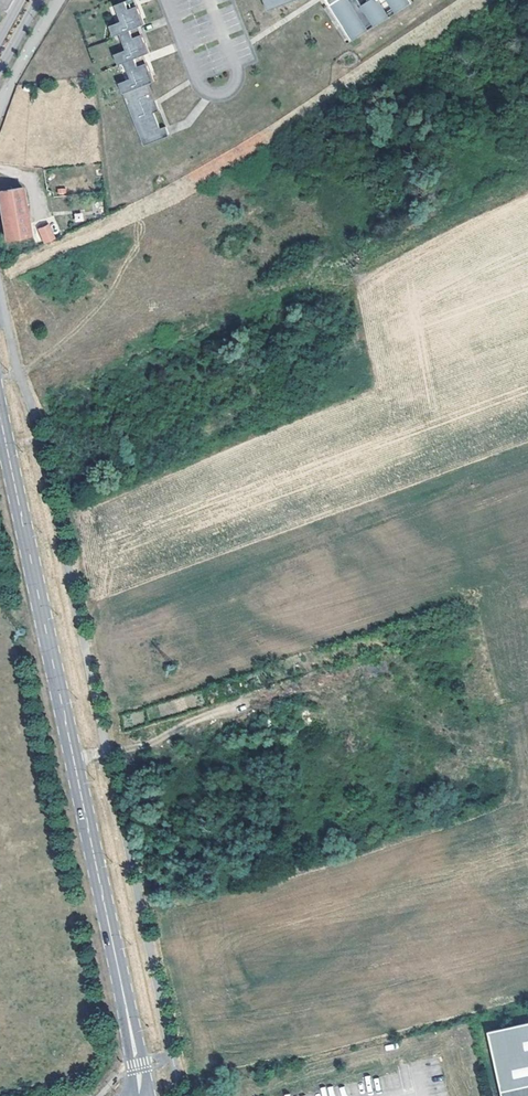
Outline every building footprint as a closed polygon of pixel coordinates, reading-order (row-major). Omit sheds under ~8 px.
[(145,144),(170,134),(167,125),(161,127),(155,111),(151,101),(156,99),(150,82),(146,72),(151,70),(148,62),(146,62),(143,55),(145,54),(141,44),(147,42),(144,33),(141,34),(138,26),(140,25),(137,15),(142,13),(139,5),(137,6),(134,0),(127,0),(117,4),(123,20),(111,24),(115,35),(122,33),(128,48),(116,53),(120,64),(126,61),(133,77),(121,82),(125,93),(131,90),(137,106),(131,109),(145,144)] [(269,9),(275,7),(272,0),(266,0),(269,9)] [(354,38),(411,2),(410,0),(330,0),(354,38)] [(142,13),(137,15),(140,25),(146,23),(142,13)] [(151,52),(147,42),(141,44),(145,54),(151,52)] [(151,70),(146,72),(150,82),(155,80),(151,70)] [(131,90),(125,93),(131,109),(137,106),(131,90)] [(156,99),(151,101),(155,111),(160,109),(156,99)] [(0,191),(0,197),(7,237),(30,233),(22,187),(0,191)] [(44,244),(56,239),(49,224),(37,229),(44,244)] [(487,1031),(500,1095),(527,1095),(527,1022),(487,1031)]
